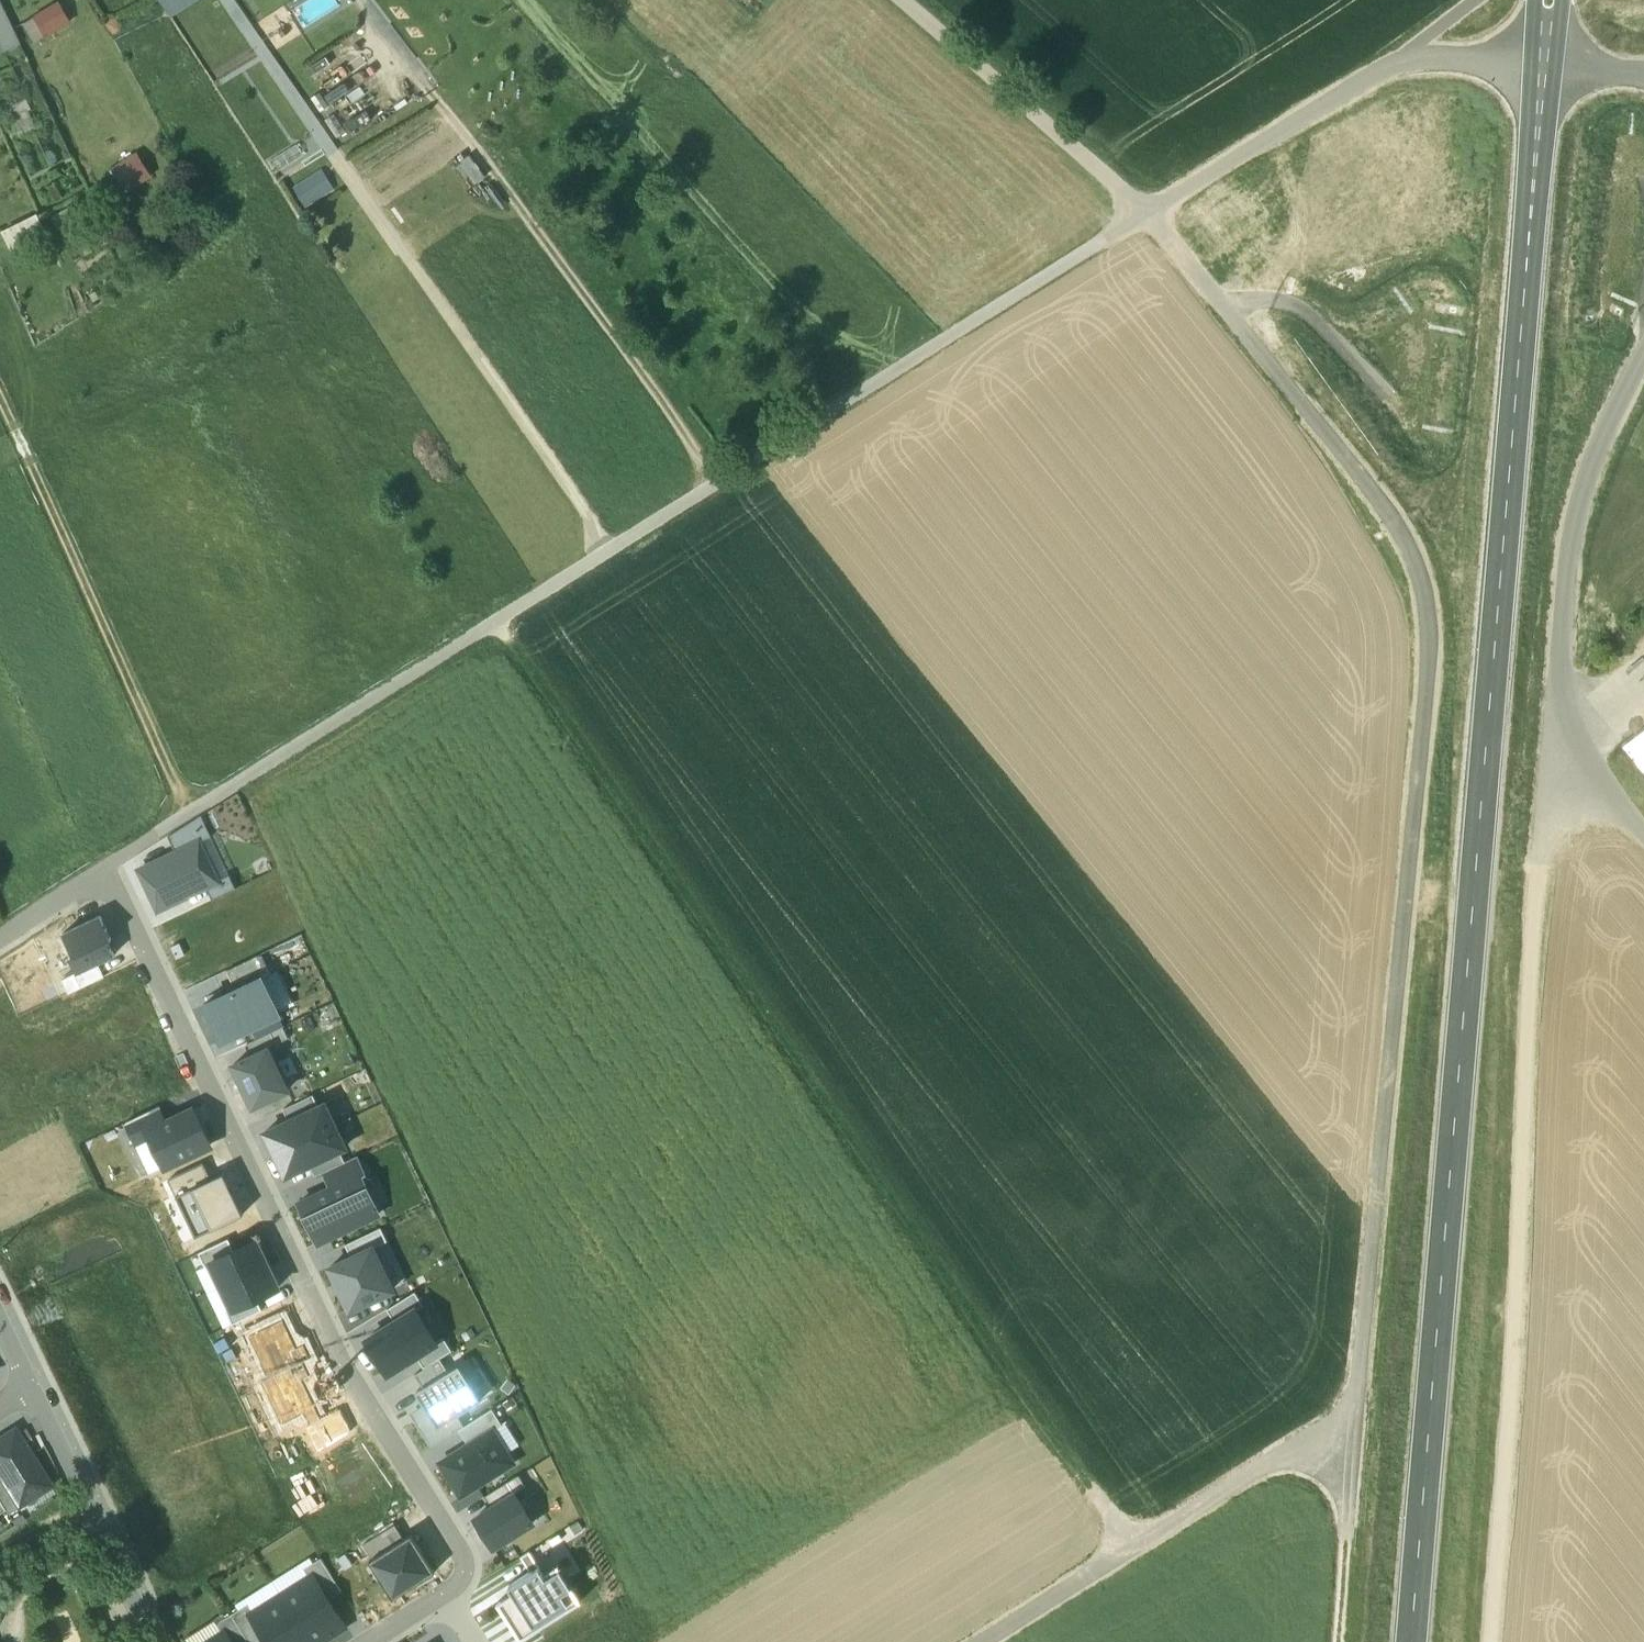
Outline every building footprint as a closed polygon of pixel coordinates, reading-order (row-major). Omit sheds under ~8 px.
[(174,18),(202,0),(162,0),(174,18)] [(0,2),(0,55),(22,45),(2,1),(0,2)] [(63,5),(27,24),(37,43),(73,24),(63,5)] [(140,155),(117,169),(131,192),(155,177),(140,155)] [(325,173),(296,190),(309,209),(337,193),(325,173)] [(1627,744),(1643,765),(1643,730),(1627,744)] [(170,835),(177,850),(200,839),(212,834),(202,815),(170,835)] [(140,868),(160,908),(207,885),(219,879),(200,839),(177,850),(140,868)] [(219,879),(207,885),(214,899),(237,887),(230,874),(219,879)] [(116,954),(109,939),(112,938),(101,915),(64,932),(74,953),(70,955),(78,971),(116,954)] [(205,1003),(222,1040),(253,1025),(276,1014),(280,1012),(263,975),(205,1003)] [(276,1014),(253,1025),(259,1037),(282,1026),(276,1014)] [(259,1037),(247,1042),(254,1054),(268,1047),(288,1037),(282,1026),(259,1037)] [(233,1064),(254,1106),(288,1089),(268,1047),(254,1054),(233,1064)] [(313,1095),(283,1109),(289,1120),(318,1106),(313,1095)] [(265,1131),(276,1153),(335,1124),(325,1103),(318,1106),(289,1120),(265,1131)] [(159,1106),(125,1122),(137,1146),(151,1139),(147,1130),(166,1121),(159,1106)] [(151,1139),(166,1169),(213,1147),(194,1108),(166,1121),(147,1130),(151,1139)] [(346,1146),(335,1124),(276,1153),(286,1175),(310,1163),(340,1149),(346,1146)] [(340,1149),(310,1163),(316,1175),(323,1172),(345,1161),(340,1149)] [(345,1161),(323,1172),(330,1188),(361,1173),(365,1171),(358,1155),(345,1161)] [(169,1179),(177,1194),(212,1178),(204,1162),(169,1179)] [(196,1236),(244,1213),(224,1172),(212,1178),(177,1194),(196,1236)] [(330,1188),(300,1202),(319,1242),(380,1213),(361,1173),(330,1188)] [(381,1227),(345,1244),(351,1256),(373,1246),(374,1247),(388,1240),(381,1227)] [(211,1262),(210,1261),(234,1250),(228,1238),(199,1252),(205,1265),(211,1262)] [(268,1263),(256,1239),(234,1250),(210,1261),(211,1262),(222,1285),(268,1263)] [(351,1256),(330,1266),(351,1310),(394,1289),(374,1247),(373,1246),(351,1256)] [(279,1287),(268,1263),(222,1285),(232,1307),(233,1308),(257,1297),(279,1287)] [(388,1309),(394,1319),(416,1305),(419,1309),(424,1306),(415,1292),(388,1309)] [(257,1297),(233,1308),(232,1307),(226,1310),(233,1323),(262,1309),(257,1297)] [(419,1309),(416,1305),(394,1319),(364,1338),(388,1377),(419,1357),(440,1344),(438,1340),(419,1309)] [(440,1344),(419,1357),(425,1368),(440,1359),(452,1351),(444,1337),(438,1340),(440,1344)] [(415,1374),(423,1388),(449,1372),(440,1359),(425,1368),(415,1374)] [(423,1388),(417,1392),(429,1411),(439,1427),(452,1419),(481,1400),(459,1365),(449,1372),(423,1388)] [(492,1409),(459,1429),(469,1445),(492,1430),(501,1424),(492,1409)] [(429,1411),(415,1420),(431,1447),(459,1429),(452,1419),(439,1427),(429,1411)] [(0,1438),(0,1474),(2,1478),(19,1505),(51,1485),(16,1428),(0,1438)] [(442,1462),(462,1494),(512,1463),(492,1430),(469,1445),(442,1462)] [(519,1475),(485,1496),(493,1508),(515,1494),(527,1487),(519,1475)] [(19,1505),(2,1478),(0,1479),(0,1500),(4,1507),(9,1513),(19,1505)] [(475,1519),(494,1549),(534,1524),(515,1494),(493,1508),(475,1519)] [(372,1559),(405,1538),(396,1524),(363,1545),(372,1559)] [(370,1561),(394,1598),(435,1571),(412,1534),(405,1538),(372,1559),(370,1561)] [(539,1567),(529,1552),(521,1557),(530,1572),(539,1567)] [(314,1575),(329,1599),(342,1591),(322,1559),(305,1568),(311,1577),(314,1575)] [(497,1603),(521,1640),(582,1601),(558,1564),(544,1574),(539,1567),(530,1572),(509,1585),(514,1592),(497,1603)] [(283,1595),(312,1641),(322,1641),(346,1628),(329,1599),(314,1575),(311,1577),(283,1595)] [(254,1613),(251,1614),(265,1639),(267,1641),(312,1641),(283,1595),(254,1613)] [(250,1641),(260,1641),(265,1639),(251,1614),(254,1613),(248,1603),(232,1615),(250,1641)] [(232,1615),(232,1614),(216,1624),(221,1633),(227,1629),(234,1641),(250,1641),(232,1615)] [(221,1633),(206,1641),(234,1641),(227,1629),(221,1633)]
